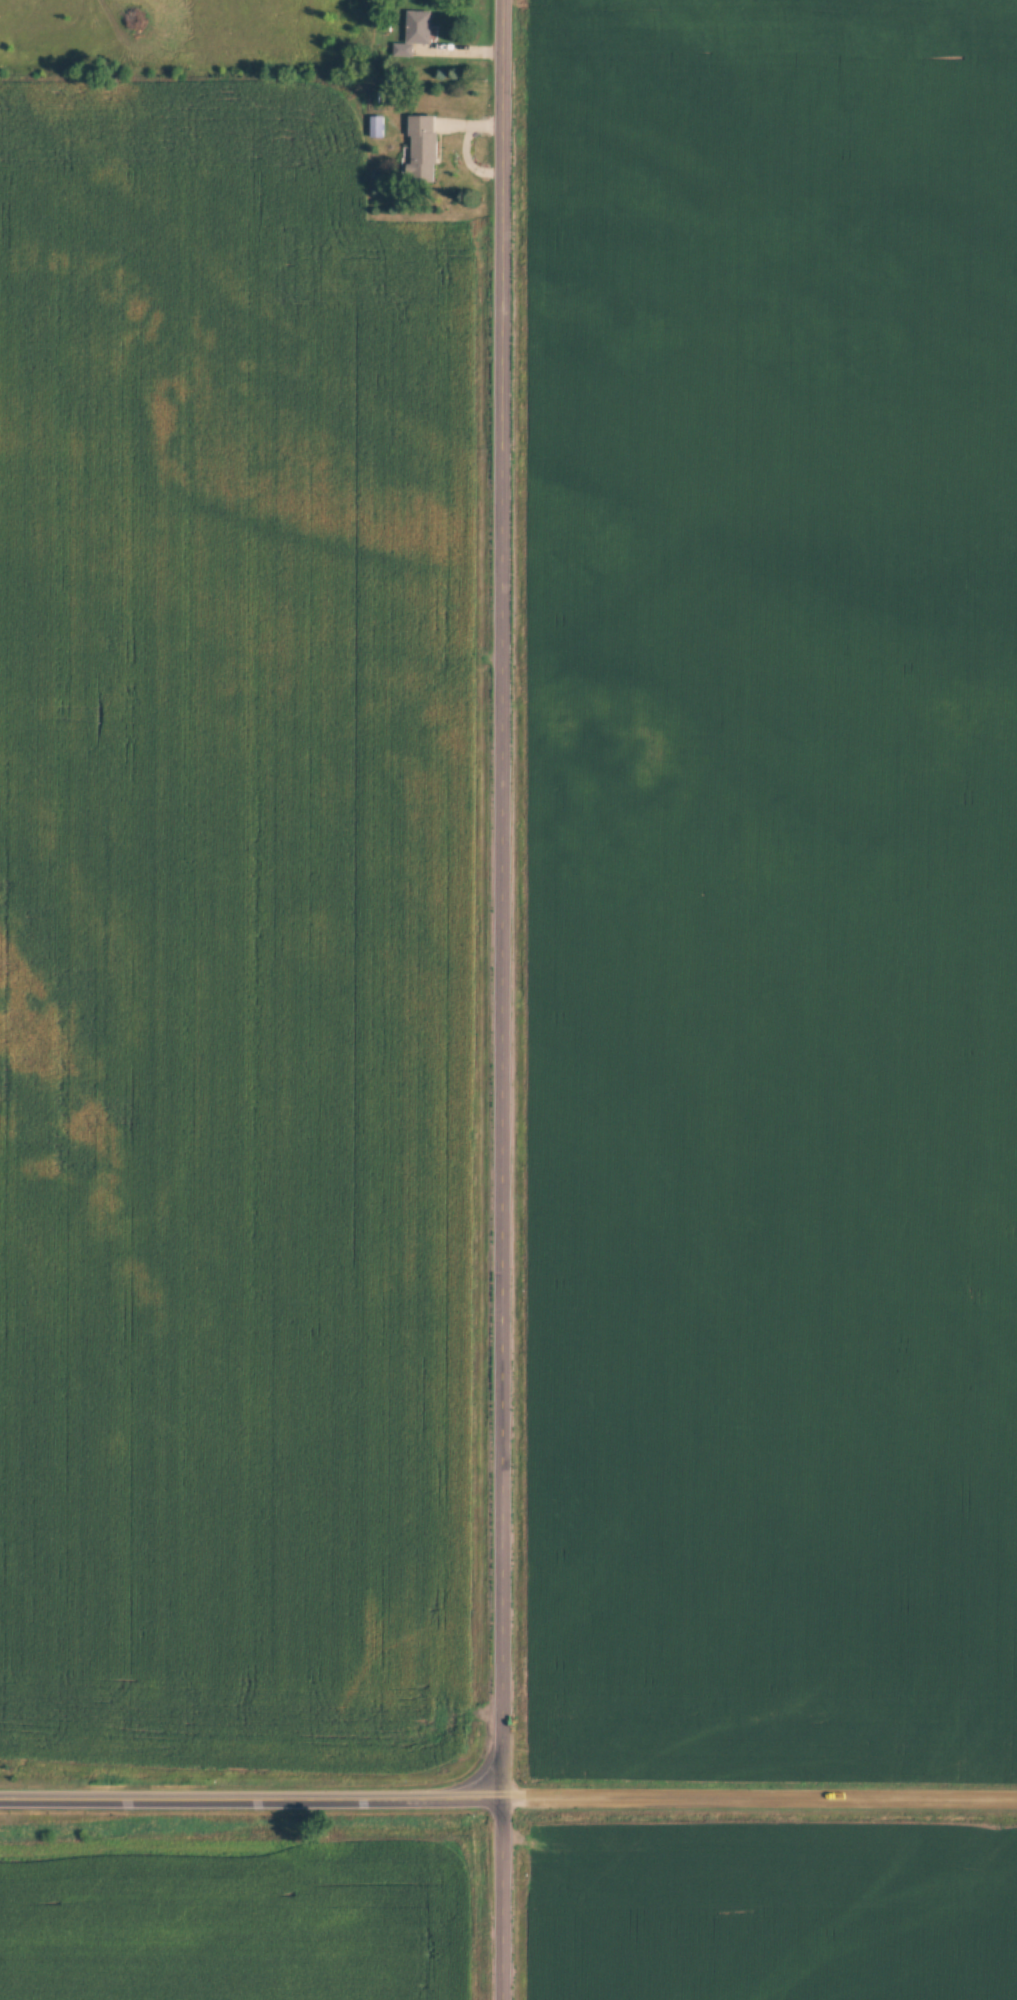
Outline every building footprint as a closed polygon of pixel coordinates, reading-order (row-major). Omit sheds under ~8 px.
[(406,43),(393,43),(393,56),(413,57),(413,43),(431,43),(432,11),(407,11),(406,43)] [(383,137),(383,115),(371,115),(371,137),(383,137)] [(437,115),(407,115),(407,179),(437,179),(437,115)]
